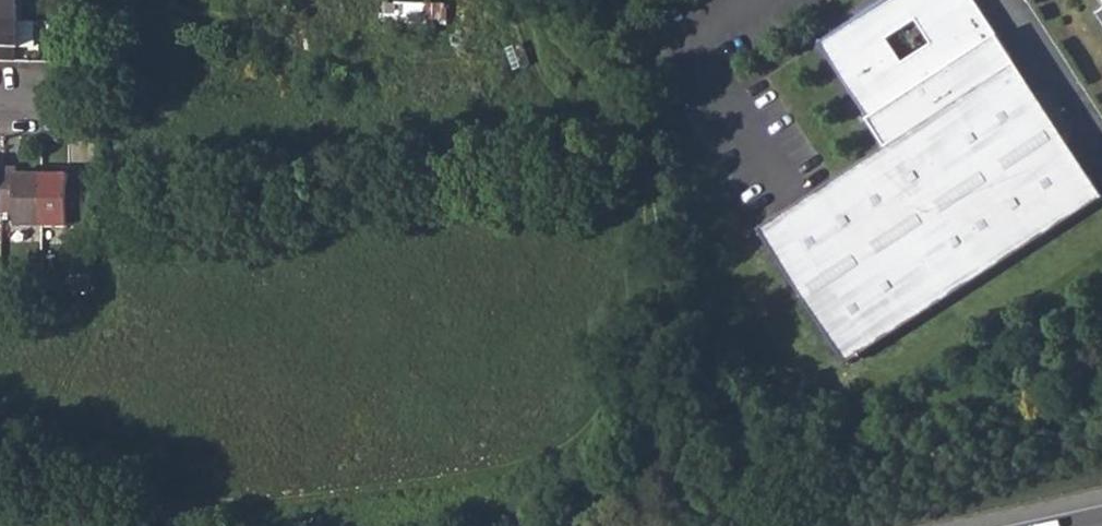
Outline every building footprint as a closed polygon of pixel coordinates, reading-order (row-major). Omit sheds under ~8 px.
[(18,23),(18,0),(0,0),(0,23),(18,23)] [(1101,197),(973,0),(880,0),(816,42),(884,147),(756,230),(845,365),(1101,197)] [(32,23),(18,23),(0,23),(0,61),(15,61),(14,48),(18,47),(32,47),(32,23)] [(16,226),(42,227),(43,175),(17,175),(16,168),(3,168),(2,214),(16,214),(16,226)] [(42,227),(68,227),(68,224),(81,225),(82,180),(69,180),(69,175),(43,175),(42,227)]
